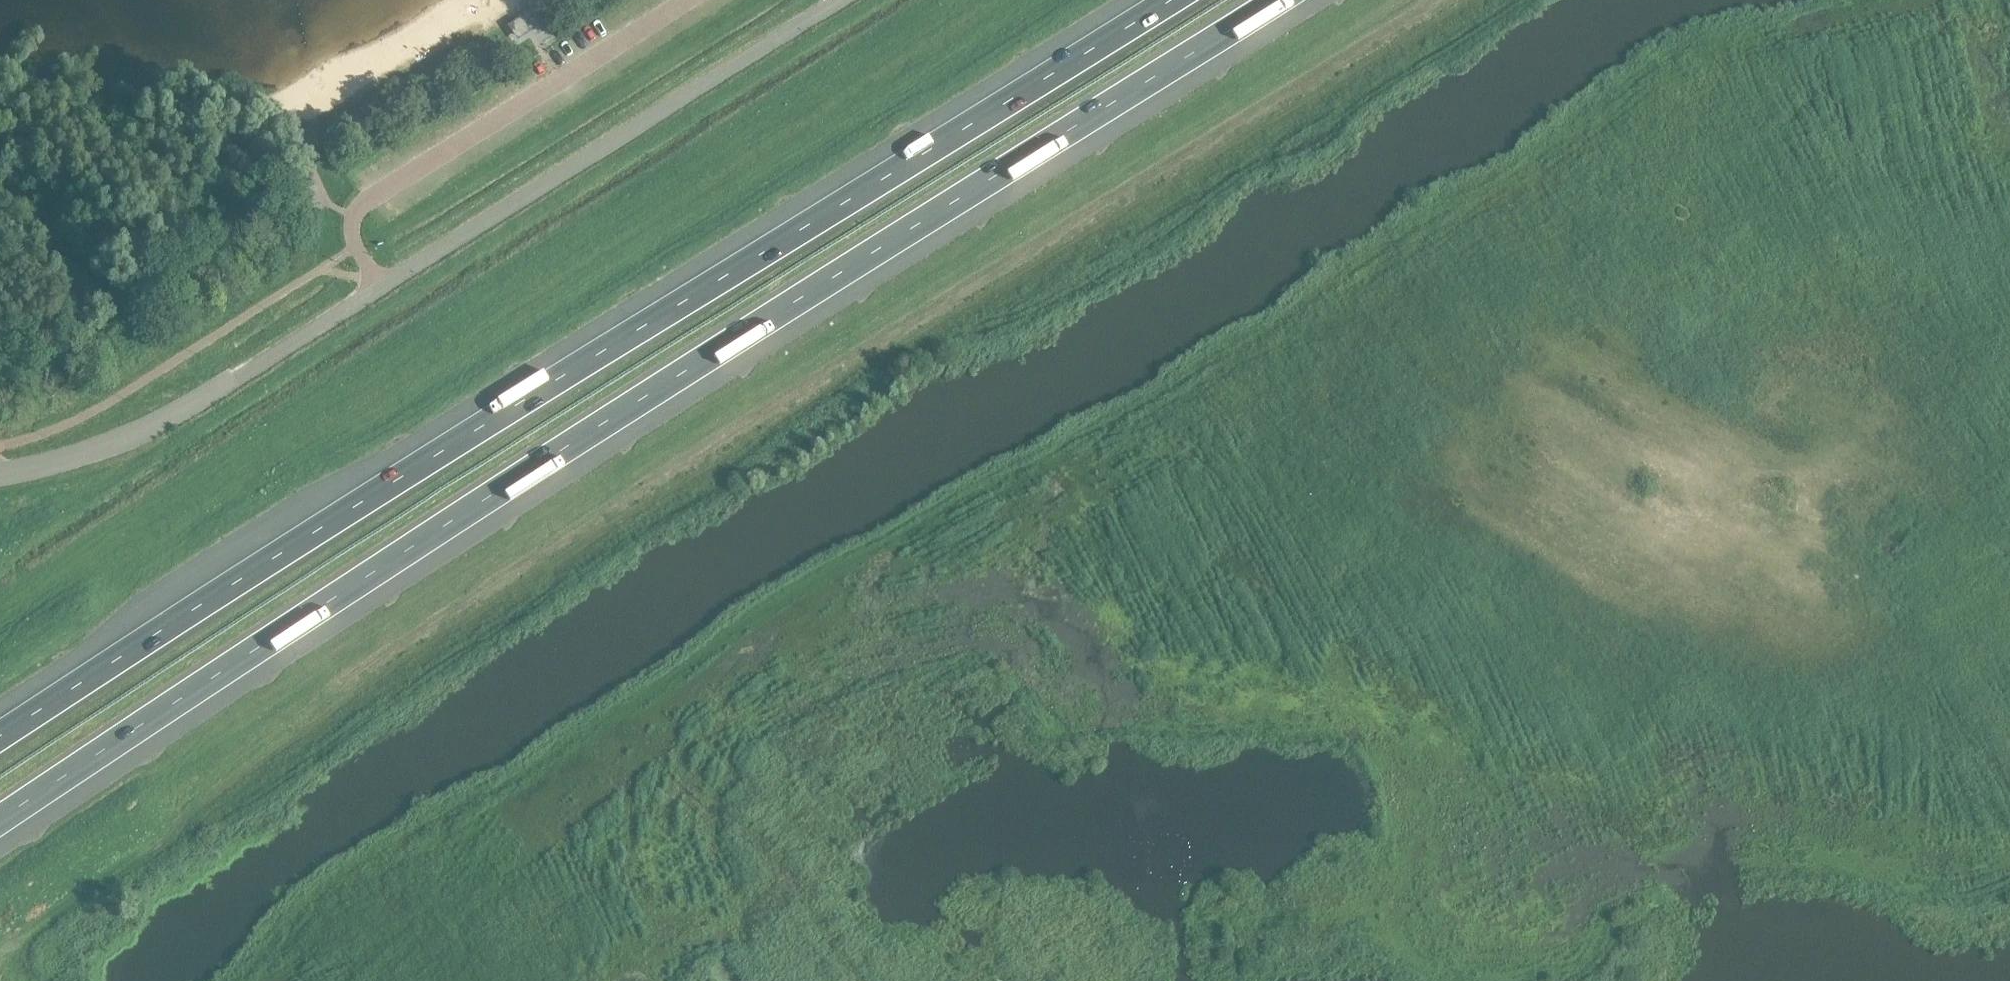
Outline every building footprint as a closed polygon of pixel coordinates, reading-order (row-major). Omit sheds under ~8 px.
[(533,32),(524,18),(511,26),(520,40),(533,32)]
